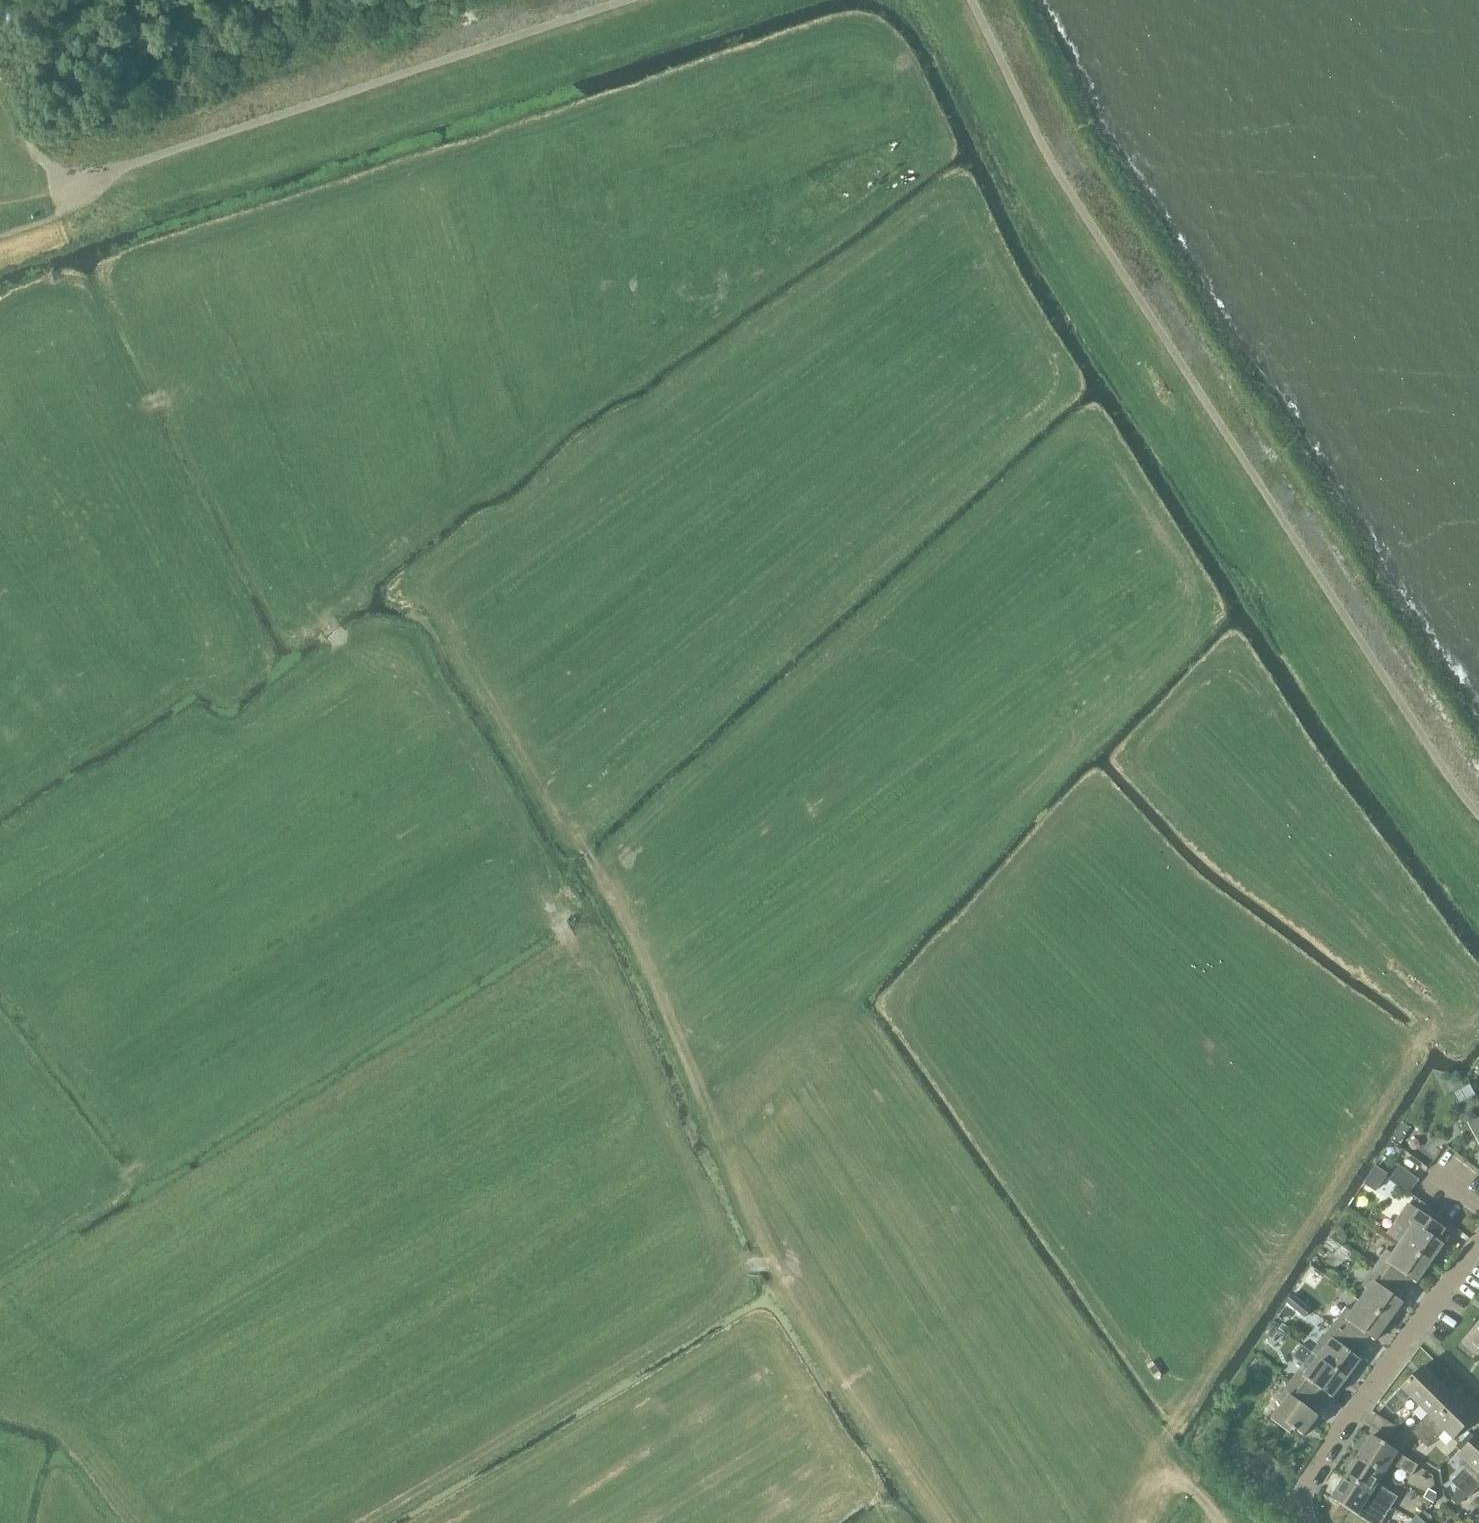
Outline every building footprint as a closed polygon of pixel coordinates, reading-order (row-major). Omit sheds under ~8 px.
[(1422,1182),(1402,1167),(1392,1183),(1405,1191),(1406,1190),(1414,1195),(1417,1189),(1422,1182)] [(1390,1176),(1377,1168),(1366,1186),(1378,1194),(1390,1176)] [(1410,1207),(1390,1236),(1404,1246),(1433,1266),(1447,1247),(1441,1243),(1448,1233),(1418,1212),(1410,1207)] [(1346,1249),(1333,1240),(1325,1251),(1338,1261),(1346,1249)] [(1433,1266),(1404,1246),(1396,1257),(1390,1253),(1378,1271),(1407,1291),(1413,1282),(1419,1286),(1433,1266)] [(1407,1291),(1378,1271),(1365,1289),(1371,1293),(1363,1303),(1392,1324),(1406,1305),(1401,1301),(1407,1291)] [(1314,1311),(1296,1297),(1289,1305),(1308,1320),(1314,1311)] [(1392,1324),(1363,1303),(1355,1314),(1350,1310),(1336,1328),(1365,1349),(1372,1340),(1378,1344),(1392,1324)] [(1292,1334),(1301,1320),(1290,1313),(1281,1327),(1292,1334)] [(1365,1349),(1336,1328),(1315,1356),(1350,1382),(1364,1362),(1358,1358),(1365,1349)] [(1268,1349),(1284,1360),(1294,1346),(1278,1335),(1268,1349)] [(1305,1348),(1297,1358),(1307,1366),(1294,1384),(1323,1406),(1329,1397),(1335,1401),(1350,1382),(1315,1356),(1305,1348)] [(1422,1408),(1444,1386),(1426,1369),(1405,1391),(1388,1408),(1397,1416),(1413,1399),(1422,1408)] [(1323,1406),(1294,1384),(1280,1402),(1286,1406),(1274,1422),(1294,1437),(1296,1434),(1298,1435),(1300,1433),(1307,1439),(1321,1419),(1316,1415),(1323,1406)] [(1422,1442),(1461,1403),(1444,1386),(1422,1408),(1431,1417),(1414,1434),(1422,1442)] [(1461,1403),(1422,1442),(1430,1450),(1447,1433),(1457,1442),(1478,1420),(1461,1403)] [(1393,1441),(1400,1430),(1379,1416),(1372,1427),(1393,1441)] [(1454,1484),(1462,1492),(1478,1475),(1478,1439),(1474,1435),(1460,1449),(1465,1453),(1461,1458),(1470,1467),(1454,1484)] [(1361,1459),(1387,1476),(1394,1466),(1414,1478),(1420,1468),(1400,1455),(1401,1455),(1375,1438),(1361,1459)] [(1380,1487),(1387,1476),(1361,1459),(1348,1480),(1394,1510),(1400,1500),(1380,1487)] [(1462,1492),(1471,1500),(1478,1491),(1478,1475),(1462,1492)] [(1334,1501),(1369,1522),(1385,1522),(1394,1510),(1348,1480),(1334,1501)] [(1433,1490),(1427,1499),(1437,1505),(1441,1499),(1440,1495),(1433,1490)]
